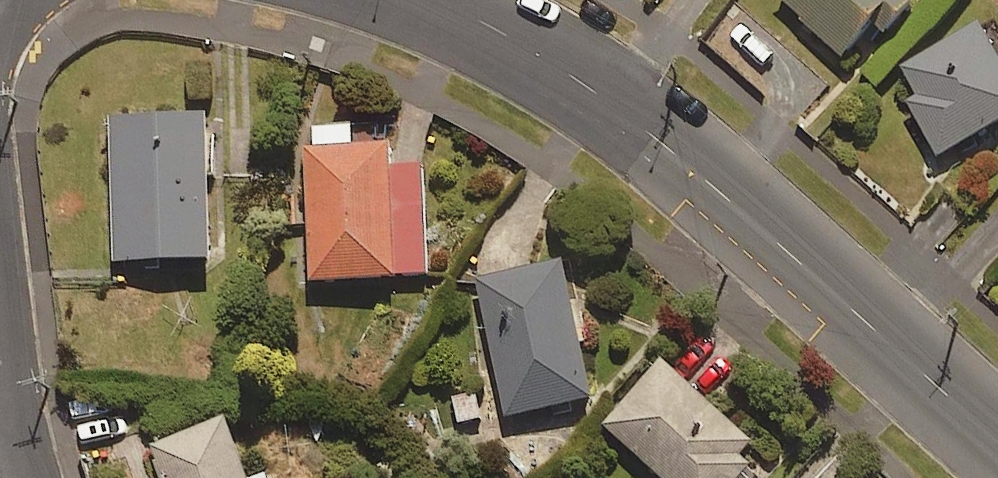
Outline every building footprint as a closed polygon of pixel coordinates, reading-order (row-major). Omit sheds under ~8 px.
[(840,54),(873,21),(882,31),(914,0),(787,0),(840,54)] [(977,19),(897,66),(914,95),(906,100),(938,152),(997,117),(997,54),(977,19)] [(207,255),(205,111),(111,112),(113,256),(207,255)] [(351,142),(350,123),(305,125),(309,277),(425,273),(422,162),(388,163),(388,141),(351,142)] [(596,306),(572,312),(558,257),(471,279),(504,415),(592,393),(579,343),(604,337),(596,306)] [(755,468),(736,450),(750,435),(661,356),(603,422),(666,477),(733,477),(735,476),(737,477),(746,477),(755,468)] [(479,389),(450,394),(455,428),(485,422),(479,389)] [(246,477),(222,414),(150,442),(164,477),(266,477),(264,471),(246,477)]
